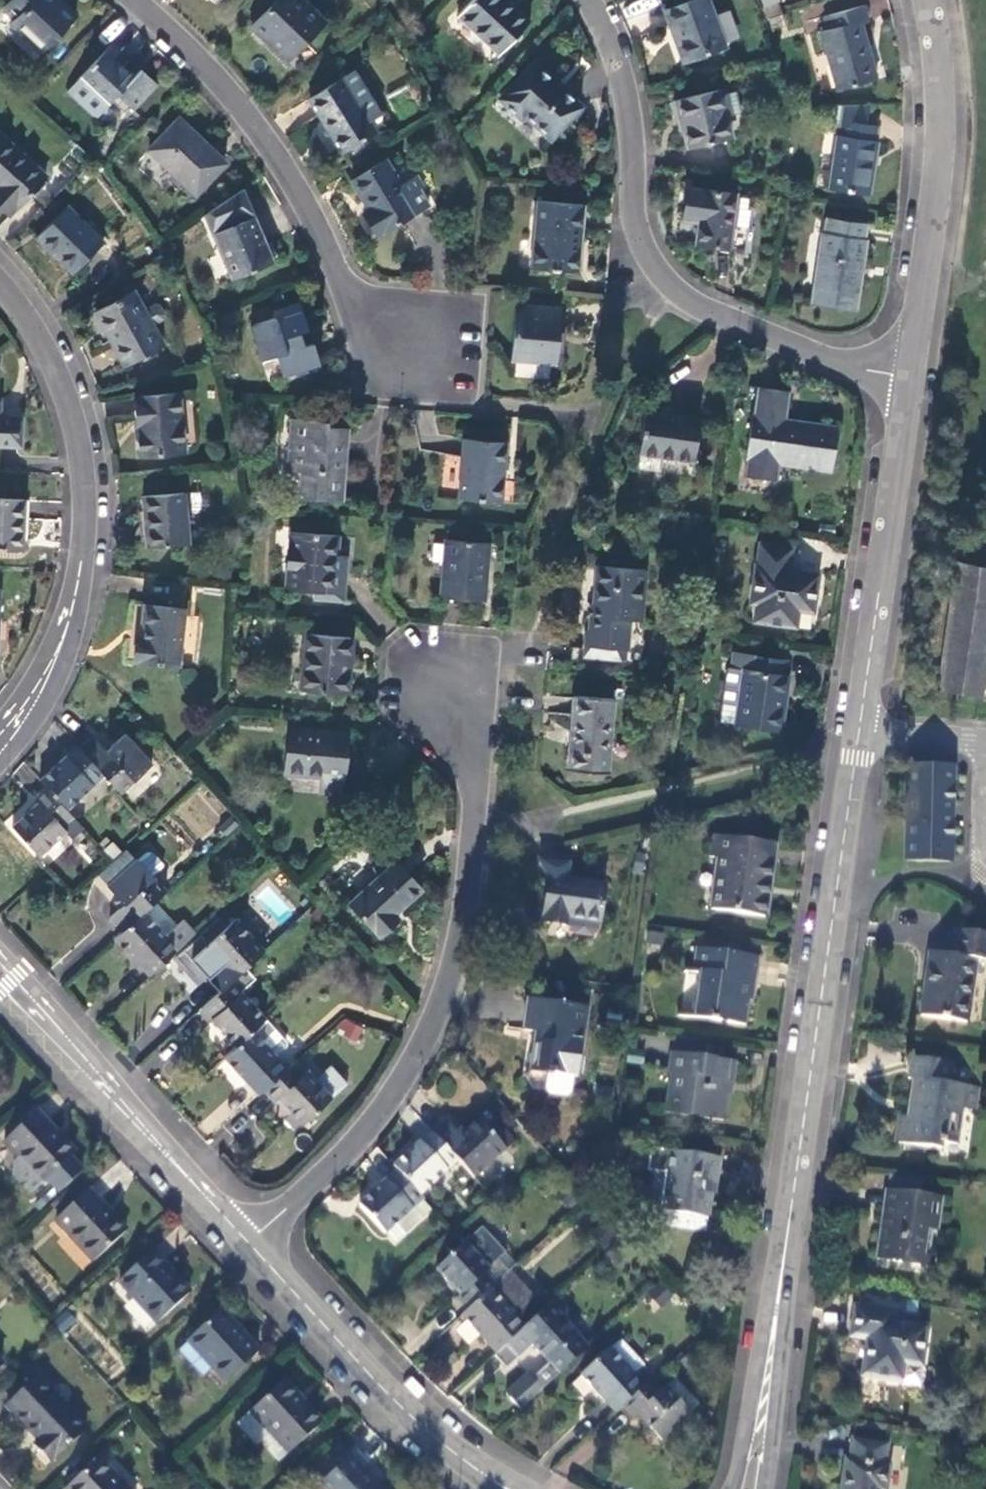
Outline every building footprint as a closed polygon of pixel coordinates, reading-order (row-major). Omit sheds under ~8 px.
[(69,21),(49,3),(52,0),(8,0),(0,9),(11,18),(6,23),(39,53),(69,21)] [(320,22),(298,0),(275,0),(249,26),(284,60),(320,22)] [(504,0),(469,0),(455,15),(498,54),(528,22),(504,0)] [(707,0),(696,0),(664,12),(683,62),(724,47),(723,43),(712,14),(707,0)] [(765,18),(782,14),(779,0),(760,0),(765,18)] [(862,7),(824,18),(828,31),(821,33),(838,92),(875,82),(859,24),(867,21),(862,7)] [(723,10),(712,14),(723,43),(733,40),(723,10)] [(76,80),(105,108),(116,96),(130,110),(154,84),(138,70),(133,76),(112,58),(117,53),(109,45),(76,80)] [(578,107),(531,63),(498,97),(520,117),(523,115),(550,139),(578,107)] [(353,71),(341,79),(365,115),(377,107),(353,71)] [(341,79),(341,78),(309,98),(341,149),(374,130),(365,115),(341,79)] [(719,90),(673,101),(676,117),(681,116),(688,149),(730,141),(725,117),(720,95),(719,90)] [(734,91),(720,95),(725,117),(739,113),(734,91)] [(222,162),(176,120),(147,151),(194,194),(222,162)] [(877,129),(840,122),(837,138),(836,138),(828,189),(870,195),(877,143),(875,143),(877,129)] [(0,139),(0,202),(10,211),(43,178),(0,139)] [(408,215),(428,204),(418,188),(422,186),(415,176),(399,187),(383,161),(350,181),(366,208),(360,212),(373,236),(408,215)] [(273,260),(243,187),(203,212),(231,277),(273,260)] [(735,195),(687,188),(683,212),(698,214),(697,223),(694,244),(728,249),(731,224),(735,195)] [(745,196),(735,195),(731,224),(745,228),(747,211),(743,210),(745,196)] [(576,273),(581,205),(537,201),(531,269),(576,273)] [(99,242),(63,206),(32,237),(69,272),(99,242)] [(682,221),(697,223),(698,214),(683,212),(682,221)] [(863,227),(826,221),(823,237),(820,237),(812,298),(855,305),(863,243),(861,242),(863,227)] [(129,292),(91,312),(119,365),(156,344),(148,326),(156,321),(158,313),(154,306),(149,304),(138,309),(129,292)] [(273,316),(250,324),(261,359),(275,355),(282,376),(318,365),(311,342),(302,344),(297,331),(306,328),(298,302),(271,311),(273,316)] [(559,310),(515,306),(510,357),(555,361),(559,310)] [(536,377),(536,365),(515,364),(514,376),(536,377)] [(786,394),(757,389),(753,417),(750,417),(745,460),(747,460),(745,479),(775,482),(778,464),(830,471),(836,429),(783,421),(786,394)] [(177,394),(132,398),(137,457),(181,453),(177,394)] [(697,419),(643,412),(638,454),(640,454),(663,457),(692,461),(697,419)] [(17,447),(19,417),(0,415),(0,447),(17,447)] [(338,501),(345,428),(322,425),(322,421),(289,418),(284,469),(297,470),(303,470),(300,497),(338,501)] [(499,503),(503,442),(460,439),(456,498),(499,503)] [(661,470),(663,457),(640,454),(638,467),(661,470)] [(294,497),(300,497),(303,470),(297,470),(294,497)] [(185,492),(140,496),(145,547),(189,542),(185,492)] [(11,500),(0,499),(0,549),(9,549),(11,500)] [(342,602),(345,557),(336,556),(337,536),(289,532),(284,589),(312,592),(311,599),(342,602)] [(482,599),(487,544),(445,541),(440,595),(482,599)] [(791,549),(759,545),(757,566),(755,565),(750,604),(754,606),(753,623),(795,627),(797,610),(811,612),(816,575),(787,570),(791,549)] [(936,690),(976,697),(984,649),(985,649),(985,566),(953,561),(936,690)] [(645,570),(597,567),(593,605),(591,605),(587,656),(626,660),(630,621),(641,622),(645,570)] [(176,666),(182,609),(129,604),(123,660),(176,666)] [(344,695),(350,639),(308,635),(303,692),(344,695)] [(786,661),(733,653),(731,668),(742,670),(734,722),(738,723),(738,724),(780,730),(787,676),(784,676),(786,661)] [(723,720),(734,722),(742,670),(731,668),(727,668),(719,715),(723,720)] [(606,772),(613,700),(573,696),(568,769),(606,772)] [(345,733),(288,728),(285,772),(318,775),(317,792),(341,795),(345,733)] [(90,736),(77,747),(102,774),(118,792),(149,764),(122,735),(103,752),(90,736)] [(75,744),(37,779),(44,786),(64,809),(102,774),(77,747),(75,744)] [(947,861),(951,766),(907,765),(903,859),(947,861)] [(69,838),(81,827),(64,809),(44,786),(32,797),(36,802),(10,826),(36,855),(63,831),(69,838)] [(773,843),(711,835),(708,857),(716,857),(710,908),(763,915),(773,843)] [(109,916),(121,930),(142,910),(163,891),(136,860),(108,885),(123,904),(109,916)] [(395,862),(350,904),(379,937),(398,919),(395,915),(422,891),(395,862)] [(605,886),(536,876),(530,920),(568,925),(574,933),(592,936),(599,930),(605,886)] [(114,936),(148,975),(192,935),(180,921),(164,935),(142,910),(121,930),(114,936)] [(207,977),(219,991),(246,967),(264,950),(236,918),(205,946),(221,965),(207,977)] [(976,958),(985,959),(985,934),(957,930),(954,955),(930,952),(920,1015),(966,1021),(976,958)] [(221,965),(205,946),(191,958),(207,977),(221,965)] [(758,955),(695,946),(693,971),(701,972),(695,1016),(745,1022),(748,998),(751,999),(758,955)] [(200,1008),(234,1046),(251,1030),(263,1019),(264,1018),(241,992),(251,982),(248,979),(253,975),(246,967),(219,991),(200,1008)] [(219,991),(207,977),(188,994),(200,1008),(219,991)] [(585,1006),(526,998),(522,1030),(535,1033),(530,1069),(546,1071),(545,1088),(548,1093),(564,1095),(569,1089),(571,1074),(576,1075),(585,1006)] [(357,1042),(363,1027),(341,1017),(334,1033),(357,1042)] [(284,1041),(263,1019),(251,1030),(273,1054),(284,1044),(284,1041)] [(223,1056),(256,1094),(262,1088),(285,1067),(273,1054),(251,1030),(234,1046),(223,1056)] [(737,1064),(675,1055),(672,1076),(675,1077),(670,1114),(725,1122),(731,1085),(734,1085),(737,1064)] [(952,1062),(909,1056),(906,1077),(912,1078),(910,1103),(913,1108),(911,1117),(901,1116),(898,1143),(941,1149),(942,1142),(956,1144),(962,1110),(972,1111),(975,1087),(949,1082),(952,1062)] [(296,1057),(292,1061),(285,1067),(262,1088),(273,1101),(277,1096),(301,1123),(331,1096),(296,1057)] [(446,1122),(433,1133),(457,1160),(474,1178),(504,1149),(505,1150),(510,1146),(511,1137),(487,1111),(476,1120),(477,1121),(459,1136),(446,1122)] [(74,1155),(36,1116),(5,1145),(19,1159),(15,1164),(14,1176),(30,1195),(46,1181),(70,1158),(74,1155)] [(420,1195),(457,1160),(433,1133),(430,1130),(392,1165),(396,1169),(420,1195)] [(720,1157),(651,1147),(648,1170),(665,1172),(660,1210),(662,1210),(661,1223),(704,1229),(706,1218),(708,1219),(711,1194),(715,1194),(720,1157)] [(83,1172),(70,1158),(46,1181),(59,1194),(83,1172)] [(421,1201),(423,1199),(420,1195),(396,1169),(359,1204),(385,1233),(395,1224),(421,1201)] [(936,1196),(882,1189),(873,1258),(914,1264),(922,1215),(934,1216),(936,1196)] [(126,1232),(88,1191),(58,1220),(96,1260),(126,1232)] [(429,1209),(421,1201),(395,1224),(403,1233),(429,1209)] [(456,1298),(466,1309),(496,1282),(486,1272),(490,1269),(465,1242),(436,1268),(459,1295),(456,1298)] [(190,1295),(151,1253),(121,1282),(161,1323),(190,1295)] [(461,1314),(495,1351),(504,1343),(547,1303),(538,1294),(533,1298),(508,1270),(496,1282),(466,1309),(461,1314)] [(668,1286),(650,1288),(652,1305),(670,1303),(668,1286)] [(533,1344),(559,1372),(589,1344),(549,1301),(547,1303),(504,1343),(518,1358),(533,1344)] [(895,1311),(855,1306),(851,1336),(867,1338),(862,1375),(901,1381),(903,1363),(919,1366),(920,1366),(926,1325),(894,1320),(895,1311)] [(260,1352),(220,1311),(189,1339),(190,1340),(215,1367),(228,1381),(260,1352)] [(205,1376),(215,1367),(190,1340),(179,1350),(205,1376)] [(580,1373),(615,1410),(622,1403),(644,1383),(609,1346),(580,1373)] [(918,1383),(919,1366),(903,1363),(901,1381),(918,1383)] [(662,1386),(652,1376),(644,1383),(622,1403),(633,1414),(637,1411),(662,1438),(691,1410),(667,1385),(665,1383),(662,1386)] [(676,1377),(667,1385),(691,1410),(700,1402),(676,1377)] [(87,1430),(39,1380),(9,1410),(39,1442),(35,1447),(51,1464),(87,1430)] [(321,1423),(283,1383),(254,1410),(293,1450),(321,1423)] [(282,1460),(293,1450),(254,1410),(240,1423),(259,1444),(263,1440),(282,1460)] [(853,1440),(851,1459),(847,1459),(843,1488),(886,1488),(890,1464),(886,1463),(888,1445),(853,1440)] [(320,1484),(324,1488),(380,1488),(378,1487),(377,1487),(362,1472),(370,1465),(356,1451),(320,1484)] [(99,1461),(68,1488),(126,1488),(99,1461)]
